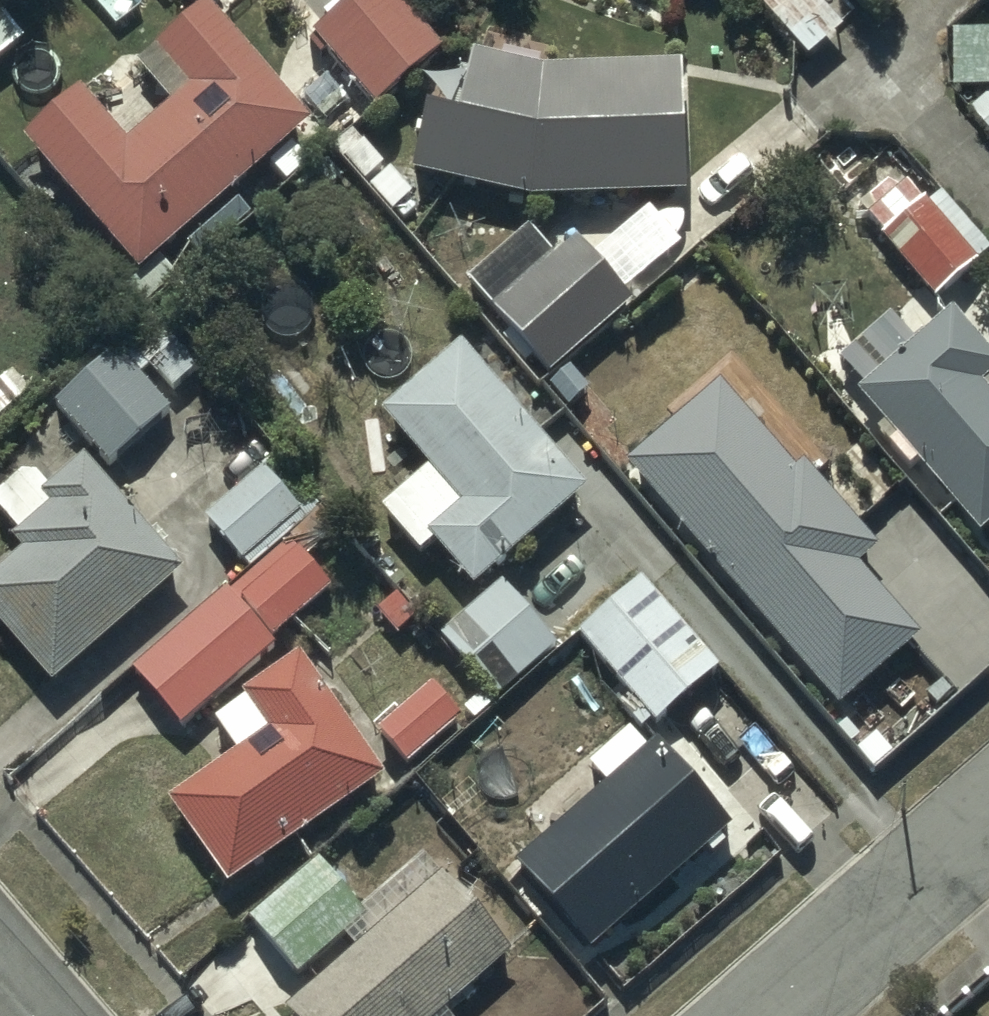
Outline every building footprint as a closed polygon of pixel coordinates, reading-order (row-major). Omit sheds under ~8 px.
[(310,40),(372,110),(441,51),(396,0),(356,0),(310,40)] [(807,62),(840,33),(811,0),(754,0),(807,62)] [(307,125),(205,9),(135,70),(169,106),(125,146),(77,92),(21,139),(140,274),(307,125)] [(958,30),(957,89),(988,89),(988,31),(958,30)] [(422,109),(409,175),(528,201),(687,196),(683,64),(545,69),(470,54),(459,117),(422,109)] [(973,109),(988,125),(988,95),(973,109)] [(878,237),(934,301),(988,253),(988,250),(940,194),(927,205),(887,159),(846,195),(883,235),(878,237)] [(527,228),(465,282),(547,376),(631,302),(576,239),(554,258),(527,228)] [(857,395),(883,425),(875,432),(908,470),(915,463),(978,535),(988,526),(988,398),(980,387),(988,379),(988,360),(949,314),(857,395)] [(150,316),(55,409),(107,467),(170,410),(141,378),(150,370),(170,393),(196,369),(150,316)] [(428,467),(379,512),(418,556),(432,544),(472,590),(585,490),(458,347),(381,414),(428,467)] [(719,383),(628,466),(836,709),(918,639),(857,568),(875,552),(800,465),(794,470),(719,383)] [(247,572),(319,509),(275,457),(202,520),(247,572)] [(0,572),(0,629),(50,688),(181,575),(81,460),(48,488),(31,468),(0,495),(0,515),(16,534),(9,540),(21,553),(0,572)] [(338,530),(321,511),(227,595),(224,592),(129,670),(179,729),(274,649),(267,640),(330,587),(306,559),(338,530)] [(641,578),(576,637),(614,681),(604,690),(640,733),(651,723),(653,726),(719,670),(641,578)] [(499,583),(438,636),(484,690),(462,709),(474,723),(558,653),(499,583)] [(243,750),(165,802),(226,888),(381,778),(298,660),(243,699),(281,753),(257,770),(243,750)] [(430,685),(377,731),(406,767),(461,720),(430,685)] [(605,790),(514,865),(589,953),(704,855),(709,862),(724,849),(716,839),(730,827),(657,742),(645,752),(629,733),(587,769),(605,790)] [(315,863),(246,923),(297,979),(365,918),(315,863)] [(285,1011),(289,1015),(441,1015),(508,958),(438,877),(285,1011)]
